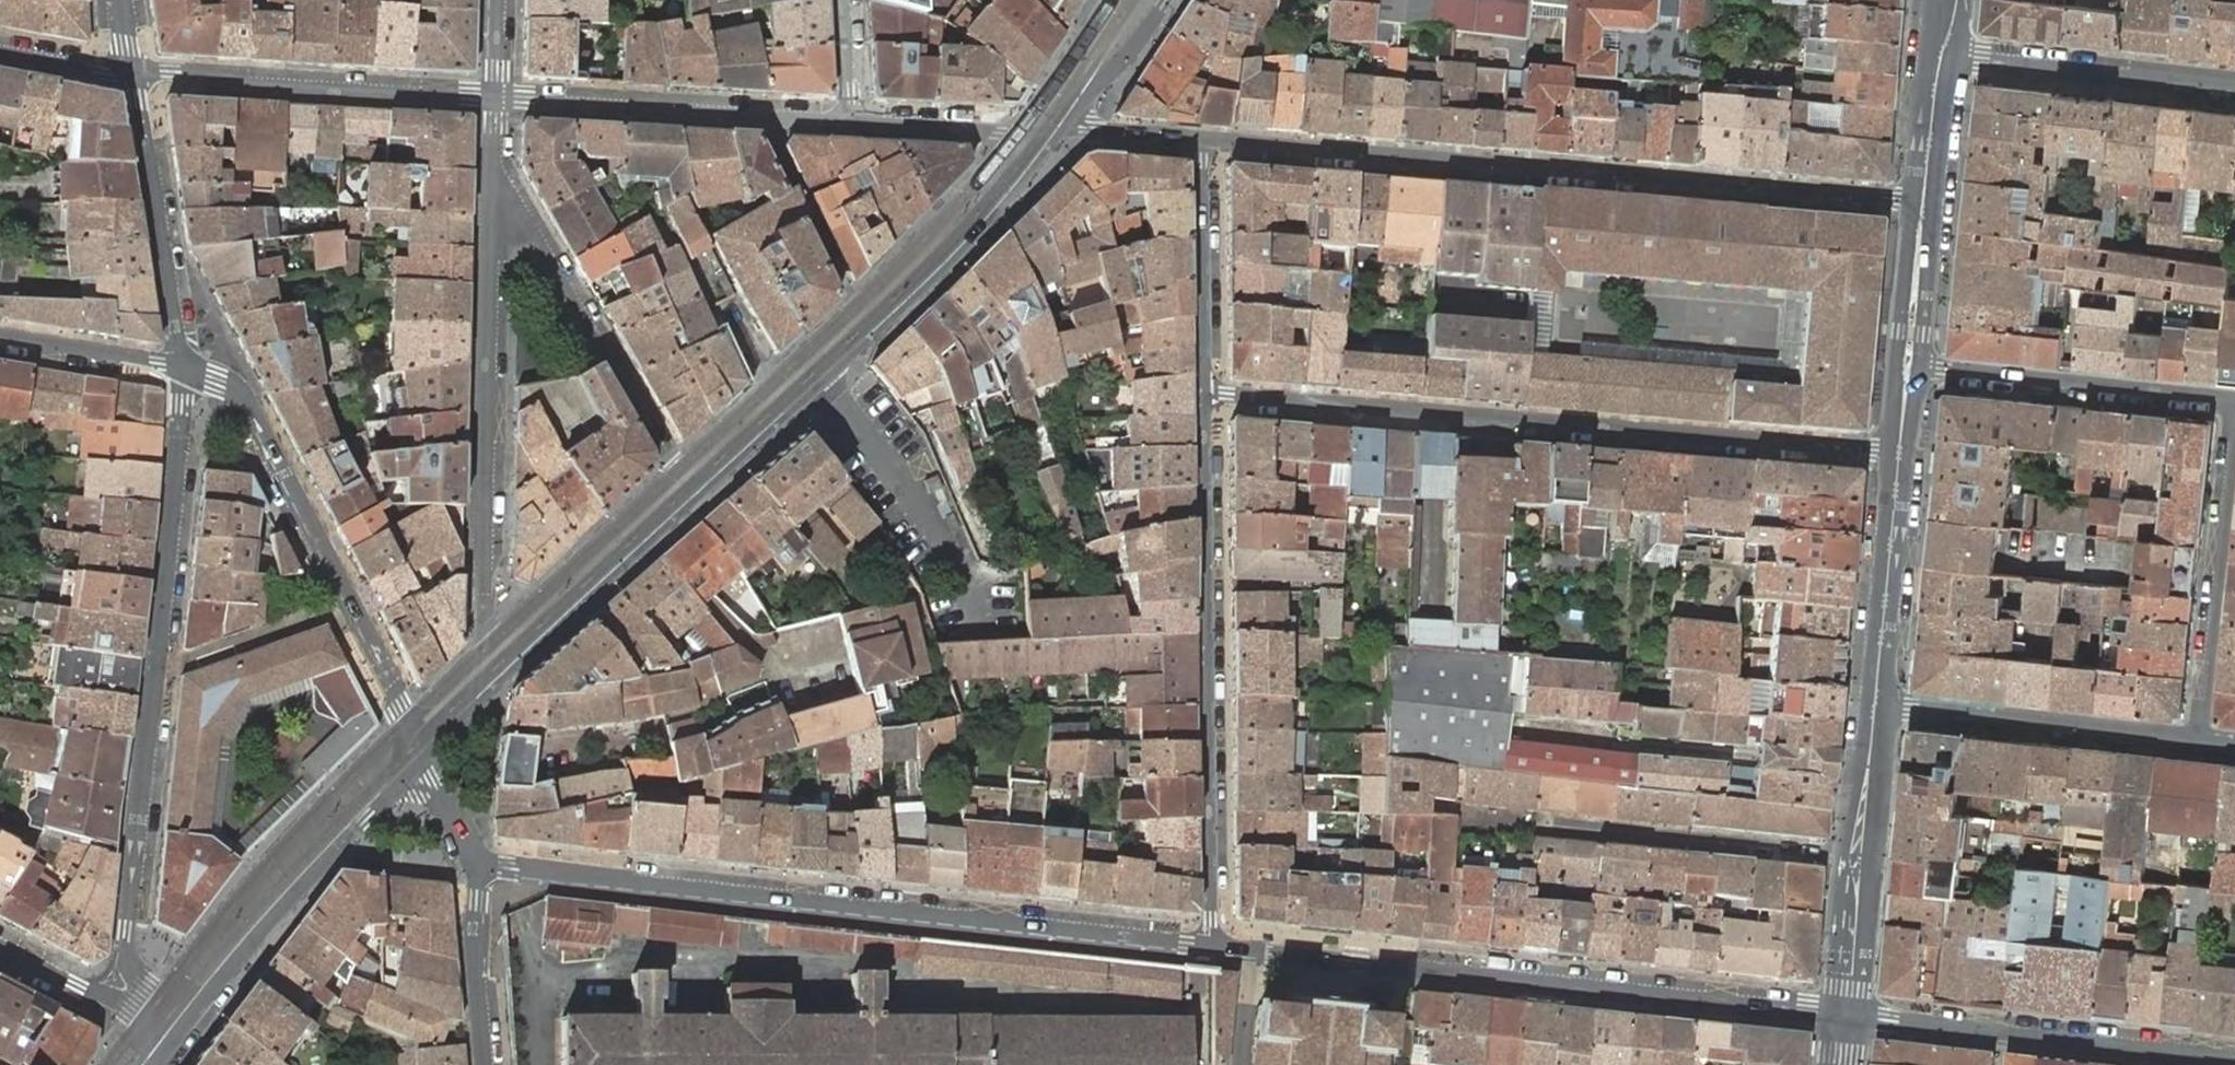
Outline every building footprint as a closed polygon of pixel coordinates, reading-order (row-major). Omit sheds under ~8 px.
[(41,34),(48,0),(0,0),(0,27),(41,34)] [(88,2),(77,0),(48,0),(41,34),(88,44),(90,41),(88,2)] [(218,59),(219,8),(195,10),(195,0),(150,0),(158,53),(160,55),(218,59)] [(246,60),(247,13),(248,0),(235,0),(235,1),(219,0),(219,8),(218,59),(246,60)] [(287,62),(289,0),(271,0),(270,14),(247,13),(246,60),(287,62)] [(336,0),(289,0),(287,62),(332,65),(336,0)] [(375,0),(366,0),(366,1),(350,0),(336,0),(332,65),(371,67),(375,6),(375,1),(375,0)] [(375,6),(371,67),(409,70),(411,26),(411,9),(409,9),(398,9),(398,0),(386,0),(385,7),(375,6)] [(409,9),(410,0),(398,0),(398,9),(409,9)] [(474,0),(410,0),(409,9),(411,9),(428,9),(474,10),(474,0)] [(525,23),(585,24),(586,24),(594,25),(600,24),(601,0),(525,0),(525,23)] [(686,20),(703,17),(748,9),(748,8),(748,0),(686,0),(686,20)] [(826,0),(798,0),(768,5),(769,41),(757,42),(759,50),(770,49),(829,46),(826,0)] [(939,48),(940,19),(869,0),(871,45),(922,47),(937,48),(939,48)] [(869,0),(940,19),(943,20),(957,0),(869,0)] [(979,2),(974,7),(982,13),(987,7),(1045,60),(1067,27),(1039,0),(976,0),(979,2)] [(1067,27),(1084,0),(1039,0),(1067,27)] [(1269,30),(1275,0),(1190,0),(1188,2),(1191,4),(1223,16),(1269,30)] [(1376,7),(1375,21),(1393,23),(1439,28),(1453,30),(1496,35),(1526,38),(1528,17),(1529,0),(1376,0),(1376,7)] [(1528,17),(1563,19),(1561,48),(1544,46),(1541,69),(1525,68),(1524,72),(1523,72),(1520,72),(1520,109),(1531,112),(1527,152),(1563,156),(1567,90),(1568,76),(1612,80),(1640,81),(1663,82),(1670,83),(1682,83),(1683,56),(1684,29),(1675,29),(1678,0),(1529,0),(1528,17)] [(1700,0),(1678,0),(1675,29),(1684,29),(1699,30),(1700,0)] [(1898,0),(1797,0),(1797,6),(1809,7),(1897,14),(1898,0)] [(2070,40),(2075,4),(2046,0),(1990,0),(1987,30),(2070,40)] [(2134,47),(2132,9),(2133,0),(2046,0),(2075,4),(2125,10),(2127,47),(2134,47)] [(2177,52),(2182,0),(2133,0),(2132,9),(2134,47),(2177,52)] [(2216,57),(2222,0),(2182,0),(2177,52),(2216,57)] [(2234,59),(2234,0),(2222,0),(2216,57),(2234,59)] [(1247,63),(1264,61),(1269,30),(1223,16),(1191,4),(1188,2),(1168,32),(1205,57),(1236,59),(1236,63),(1247,62),(1247,63)] [(1340,42),(1373,41),(1375,21),(1376,7),(1330,2),(1326,42),(1340,42)] [(2070,40),(2127,47),(2125,10),(2075,4),(2070,40)] [(1795,6),(1792,37),(1806,38),(1809,7),(1797,6),(1795,6)] [(1027,87),(1045,60),(987,7),(982,13),(963,35),(981,48),(1027,87)] [(1893,49),(1897,14),(1809,7),(1806,38),(1893,49)] [(472,72),(474,10),(428,9),(426,26),(411,26),(409,70),(470,73),(472,72)] [(703,17),(686,20),(655,25),(667,86),(718,89),(707,34),(705,26),(703,17)] [(1373,41),(1390,44),(1393,23),(1375,21),(1373,41)] [(585,24),(525,23),(523,74),(526,77),(585,81),(593,81),(593,72),(585,71),(586,56),(570,55),(571,33),(586,34),(594,34),(594,25),(586,24),(585,24)] [(759,50),(757,42),(754,24),(713,33),(711,25),(705,26),(707,34),(718,89),(767,92),(759,50)] [(667,86),(655,25),(629,25),(611,25),(612,38),(622,39),(622,35),(628,35),(626,83),(667,86)] [(1431,144),(1469,147),(1471,113),(1463,112),(1464,90),(1503,93),(1504,71),(1450,67),(1453,30),(1439,28),(1436,66),(1431,144)] [(1207,90),(1234,94),(1236,63),(1236,59),(1205,57),(1168,32),(1131,89),(1166,114),(1180,117),(1177,122),(1193,124),(1200,88),(1185,84),(1196,68),(1209,73),(1207,90)] [(1281,44),(1295,47),(1297,41),(1299,37),(1284,33),(1281,44)] [(1511,48),(1509,71),(1520,72),(1523,72),(1526,38),(1496,35),(1495,45),(1511,48)] [(1891,77),(1893,49),(1806,38),(1803,68),(1832,72),(1891,77)] [(1390,44),(1373,41),(1371,57),(1389,58),(1389,49),(1390,49),(1390,44)] [(875,98),(932,102),(936,60),(921,59),(922,47),(871,45),(873,96),(875,98)] [(831,94),(829,46),(770,49),(759,50),(767,92),(829,96),(831,94)] [(1294,56),(1305,57),(1305,48),(1295,47),(1294,56)] [(1015,105),(1027,87),(981,48),(980,50),(939,48),(937,48),(936,60),(932,102),(1012,107),(1015,105)] [(1363,138),(1397,141),(1404,63),(1405,49),(1390,49),(1389,49),(1389,58),(1387,81),(1369,80),(1363,138)] [(1287,57),(1286,75),(1303,76),(1304,65),(1305,57),(1294,56),(1287,57)] [(1264,130),(1298,133),(1303,76),(1286,75),(1287,57),(1268,60),(1264,130)] [(1231,127),(1264,130),(1268,60),(1264,61),(1247,63),(1247,62),(1236,63),(1234,94),(1231,127)] [(1404,63),(1397,141),(1431,144),(1436,66),(1404,63)] [(1298,133),(1332,135),(1337,77),(1338,68),(1304,65),(1303,76),(1298,133)] [(0,69),(0,125),(16,127),(18,117),(26,74),(0,69)] [(1332,135),(1363,138),(1369,80),(1358,79),(1358,70),(1346,69),(1344,78),(1337,77),(1332,135)] [(1497,150),(1527,152),(1531,112),(1520,109),(1520,72),(1509,71),(1504,71),(1503,93),(1502,116),(1497,150)] [(1888,111),(1891,77),(1832,72),(1830,87),(1784,83),(1783,90),(1782,102),(1809,105),(1836,106),(1888,111)] [(60,81),(26,74),(18,117),(35,120),(32,135),(16,132),(14,141),(13,148),(45,154),(48,138),(50,132),(53,119),(60,81)] [(1640,81),(1612,80),(1611,94),(1610,104),(1627,106),(1627,107),(1639,107),(1640,81)] [(119,93),(60,81),(53,119),(67,121),(127,128),(122,96),(119,93)] [(1664,164),(1692,166),(1696,106),(1697,95),(1698,84),(1687,83),(1685,105),(1678,104),(1678,110),(1668,109),(1664,164)] [(1981,84),(1978,109),(2057,116),(2059,93),(1981,84)] [(1692,166),(1732,170),(1737,87),(1720,86),(1719,97),(1697,95),(1696,106),(1692,166)] [(1775,174),(1779,131),(1782,102),(1783,90),(1773,90),(1772,104),(1747,102),(1748,88),(1737,87),(1732,170),(1775,174)] [(1193,124),(1231,127),(1234,94),(1207,90),(1200,88),(1193,124)] [(1163,121),(1177,122),(1180,117),(1166,114),(1131,89),(1114,114),(1118,117),(1163,121)] [(1563,156),(1606,159),(1610,104),(1611,94),(1567,90),(1563,156)] [(2054,150),(2053,164),(2052,169),(2063,170),(2065,151),(2077,153),(2083,154),(2082,160),(2091,161),(2092,155),(2098,155),(2097,169),(2109,170),(2111,157),(2116,100),(2059,93),(2057,116),(2055,143),(2054,150)] [(165,100),(172,147),(231,151),(232,143),(220,142),(221,127),(232,127),(233,102),(167,98),(165,100)] [(2164,106),(2116,100),(2111,157),(2109,170),(2107,193),(2105,207),(2119,208),(2121,194),(2143,196),(2142,210),(2154,212),(2155,200),(2156,197),(2157,181),(2164,106)] [(249,191),(274,193),(273,187),(254,186),(261,104),(233,102),(232,127),(232,143),(231,151),(231,157),(231,172),(231,183),(245,183),(250,183),(249,191)] [(1782,102),(1779,131),(1797,133),(1801,136),(1806,136),(1809,105),(1782,102)] [(254,186),(273,187),(282,188),(284,153),(287,106),(261,104),(254,186)] [(1606,159),(1635,162),(1639,107),(1627,107),(1627,106),(1610,104),(1606,159)] [(1836,106),(1809,105),(1806,136),(1832,139),(1836,106)] [(316,107),(287,106),(284,153),(314,154),(316,107)] [(1885,145),(1888,111),(1836,106),(1832,139),(1885,145)] [(2195,109),(2164,106),(2157,181),(2177,183),(2176,202),(2155,200),(2154,212),(2150,254),(2181,258),(2183,235),(2188,183),(2195,109)] [(343,109),(316,107),(314,154),(341,156),(341,145),(341,135),(343,109)] [(1635,162),(1664,164),(1668,109),(1639,107),(1635,162)] [(389,111),(343,109),(341,135),(369,136),(387,137),(389,111)] [(1978,109),(1975,133),(2019,140),(2039,141),(2055,143),(2057,116),(1978,109)] [(2195,109),(2188,183),(2193,182),(2228,186),(2228,189),(2234,190),(2234,113),(2195,109)] [(469,117),(389,111),(387,137),(414,139),(412,168),(470,172),(471,119),(469,117)] [(1469,147),(1497,150),(1502,116),(1471,113),(1469,147)] [(53,119),(50,132),(66,132),(65,160),(132,164),(127,128),(67,121),(53,119)] [(521,167),(548,211),(591,185),(601,179),(597,171),(588,177),(579,162),(572,163),(573,156),(573,123),(524,120),(523,122),(521,167)] [(622,126),(573,123),(573,156),(577,156),(577,150),(581,150),(581,151),(581,152),(581,153),(582,154),(582,155),(583,156),(584,156),(585,157),(586,158),(587,158),(588,158),(591,158),(609,159),(607,176),(614,172),(620,168),(622,126)] [(620,168),(614,172),(623,188),(627,186),(628,176),(666,178),(668,191),(654,193),(658,210),(663,207),(683,195),(688,192),(691,190),(677,129),(622,126),(620,168)] [(729,132),(677,129),(691,190),(688,192),(696,208),(706,206),(704,194),(727,189),(729,200),(742,198),(729,132)] [(1797,133),(1779,131),(1775,174),(1830,179),(1880,183),(1882,180),(1885,145),(1832,139),(1806,136),(1801,136),(1797,133)] [(755,134),(729,132),(742,198),(743,204),(762,193),(768,203),(784,193),(755,134)] [(1975,133),(1973,154),(2038,162),(2039,141),(2019,140),(1975,133)] [(369,136),(341,135),(341,145),(369,146),(369,136)] [(784,145),(807,191),(835,178),(843,174),(826,139),(791,136),(784,145)] [(835,178),(837,182),(841,190),(857,185),(868,179),(864,171),(874,166),(862,141),(826,139),(843,174),(835,178)] [(864,171),(868,179),(872,186),(883,181),(906,228),(927,206),(896,143),(862,141),(874,166),(864,171)] [(964,147),(896,143),(927,206),(970,163),(964,147)] [(172,147),(178,183),(231,183),(231,172),(220,171),(220,157),(231,157),(231,151),(172,147)] [(2065,151),(2063,170),(2074,172),(2077,153),(2065,151)] [(1121,236),(1136,232),(1136,216),(1121,215),(1121,193),(1120,156),(1092,153),(1082,157),(1064,175),(1101,211),(1109,240),(1121,236)] [(1973,154),(1971,178),(2050,189),(2052,175),(2052,169),(2053,164),(2038,162),(1973,154)] [(1146,193),(1188,193),(1187,163),(1186,162),(1185,162),(1120,156),(1121,193),(1146,193)] [(132,164),(65,160),(60,162),(67,205),(138,203),(132,164)] [(67,205),(60,162),(53,165),(59,204),(67,205)] [(8,175),(24,176),(25,166),(9,165),(8,175)] [(1226,168),(1227,200),(1277,205),(1288,206),(1308,208),(1310,172),(1229,165),(1228,165),(1227,166),(1227,167),(1226,168)] [(412,168),(369,166),(366,210),(369,210),(408,212),(469,215),(470,172),(412,168)] [(2099,185),(2095,220),(2104,221),(2105,207),(2107,193),(2109,170),(2097,169),(2095,184),(2099,185)] [(1353,176),(1310,172),(1308,208),(1308,219),(1307,240),(1348,244),(1353,176)] [(1038,199),(1028,210),(1046,237),(1058,280),(1060,286),(1067,284),(1098,274),(1093,256),(1112,251),(1109,240),(1101,211),(1064,175),(1055,183),(1038,199)] [(1386,179),(1353,176),(1348,244),(1379,246),(1386,179)] [(1971,178),(1965,227),(2045,239),(2048,213),(2050,189),(1971,178)] [(857,185),(841,190),(845,200),(861,192),(888,246),(906,228),(883,181),(872,186),(868,179),(857,185)] [(1379,246),(1378,261),(1433,266),(1441,183),(1386,179),(1379,246)] [(837,182),(809,196),(852,282),(865,269),(835,204),(845,200),(841,190),(837,182)] [(178,183),(182,210),(245,210),(245,191),(245,183),(231,183),(178,183)] [(1539,191),(1441,183),(1433,266),(1432,274),(1476,277),(1475,286),(1531,291),(1539,191)] [(548,211),(575,259),(617,234),(619,233),(641,220),(635,211),(614,223),(591,185),(548,211)] [(274,193),(274,210),(285,210),(285,188),(282,188),(273,187),(274,193)] [(787,192),(784,193),(768,203),(758,209),(774,238),(799,224),(802,223),(807,220),(807,219),(807,218),(794,188),(787,192)] [(704,194),(706,206),(729,200),(727,189),(704,194)] [(1876,221),(1539,191),(1531,291),(1541,291),(1554,293),(1556,271),(1783,290),(1804,291),(1796,377),(1580,358),(1577,384),(1552,381),(1523,379),(1521,405),(1857,434),(1859,433),(1860,431),(1878,224),(1878,222),(1876,221)] [(835,204),(865,269),(888,246),(861,192),(845,200),(835,204)] [(1146,241),(1188,239),(1188,193),(1146,193),(1146,211),(1146,241)] [(683,195),(663,207),(673,225),(690,260),(704,252),(710,249),(692,213),(683,195)] [(1277,205),(1227,200),(1228,235),(1278,239),(1277,205)] [(144,240),(138,203),(67,205),(68,211),(76,211),(75,233),(67,232),(67,239),(103,236),(144,240)] [(706,206),(696,208),(711,236),(720,231),(706,206)] [(1308,219),(1308,208),(1288,206),(1289,217),(1308,219)] [(2104,221),(2102,247),(2116,249),(2119,208),(2105,207),(2104,221)] [(408,245),(468,249),(469,215),(408,212),(408,227),(388,225),(387,223),(368,222),(369,210),(366,210),(338,208),(338,210),(341,233),(341,240),(355,241),(366,242),(371,242),(408,245)] [(720,231),(711,236),(740,293),(756,322),(753,324),(758,331),(760,329),(776,355),(799,332),(753,251),(774,238),(758,209),(746,216),(720,231)] [(189,246),(190,247),(260,240),(278,238),(275,219),(290,218),(289,210),(285,210),(274,210),(245,210),(182,210),(187,240),(189,246)] [(1028,210),(1004,234),(1031,292),(1058,280),(1046,237),(1028,210)] [(76,211),(68,211),(67,232),(75,233),(76,211)] [(2048,213),(2045,239),(2102,247),(2104,221),(2095,220),(2048,213)] [(634,262),(644,259),(664,251),(646,217),(641,220),(619,233),(617,234),(634,262)] [(835,296),(799,224),(774,238),(753,251),(799,332),(835,299),(835,298),(835,297),(835,296)] [(2085,287),(2076,367),(2132,373),(2136,329),(2139,293),(2160,296),(2168,297),(2194,300),(2229,305),(2229,295),(2232,265),(2230,265),(2181,258),(2150,254),(2116,249),(2102,247),(2045,239),(1965,227),(1962,255),(2049,264),(2071,267),(2069,278),(2069,285),(2085,287)] [(1189,284),(1188,239),(1146,241),(1139,243),(1136,232),(1121,236),(1109,240),(1112,251),(1093,256),(1098,274),(1102,291),(1105,303),(1107,307),(1111,306),(1136,299),(1153,293),(1154,291),(1189,284)] [(313,235),(316,270),(344,266),(341,240),(341,233),(313,235)] [(575,259),(589,283),(601,277),(613,271),(634,262),(617,234),(575,259)] [(1004,234),(965,272),(1011,337),(1029,388),(1029,389),(1062,378),(1060,369),(1049,338),(1043,320),(1039,311),(1034,299),(1031,292),(1004,234)] [(1278,239),(1228,235),(1228,265),(1279,270),(1286,270),(1306,272),(1307,242),(1278,239)] [(2183,235),(2181,258),(2230,265),(2232,240),(2183,235)] [(150,279),(144,240),(103,236),(67,239),(69,268),(48,267),(15,265),(15,274),(30,275),(70,278),(97,276),(107,276),(150,279)] [(190,247),(212,290),(280,277),(284,277),(280,259),(250,264),(248,253),(255,252),(255,248),(261,248),(260,240),(190,247)] [(344,266),(345,277),(354,277),(355,241),(341,240),(344,266)] [(467,285),(468,249),(408,245),(406,260),(394,259),(393,280),(467,285)] [(668,311),(678,332),(686,349),(698,342),(715,334),(704,311),(698,297),(686,271),(674,247),(664,251),(644,259),(655,283),(667,307),(668,311)] [(710,249),(704,252),(708,261),(715,258),(710,249)] [(1962,255),(1958,297),(2038,306),(2045,307),(2047,276),(2049,264),(1962,255)] [(628,296),(655,283),(644,259),(634,262),(613,271),(601,277),(616,301),(628,296)] [(2049,264),(2047,276),(2069,278),(2071,267),(2049,264)] [(1279,270),(1228,265),(1228,305),(1299,311),(1304,312),(1307,312),(1342,315),(1346,276),(1306,272),(1286,270),(1279,270)] [(728,299),(734,295),(721,271),(716,275),(728,299)] [(965,272),(942,295),(976,340),(987,357),(993,353),(1001,371),(1008,367),(1017,387),(1012,388),(1015,396),(1029,388),(1011,337),(965,272)] [(156,317),(150,279),(107,276),(97,276),(96,301),(112,302),(115,315),(156,317)] [(212,290),(226,317),(275,308),(272,286),(280,285),(280,277),(212,290)] [(466,325),(467,285),(393,280),(389,325),(466,325)] [(603,308),(617,332),(667,307),(655,283),(628,296),(616,301),(603,308)] [(1189,317),(1189,284),(1154,291),(1153,293),(1136,299),(1141,325),(1189,317)] [(1581,342),(1580,358),(1796,377),(1804,291),(1783,290),(1777,359),(1581,342)] [(1541,291),(1531,291),(1528,325),(1525,354),(1523,379),(1552,381),(1577,384),(1580,358),(1536,355),(1537,343),(1535,343),(1539,303),(1540,303),(1541,291)] [(942,295),(926,310),(958,351),(973,400),(982,397),(980,391),(998,383),(995,375),(987,357),(976,340),(942,295)] [(2229,295),(2229,305),(2226,325),(2220,382),(2234,384),(2234,296),(2229,295)] [(2168,304),(2168,297),(2160,296),(2159,303),(2168,304)] [(78,331),(78,300),(13,297),(0,297),(0,318),(78,331)] [(1034,299),(1039,311),(1043,308),(1039,297),(1034,299)] [(1958,297),(1955,325),(2036,333),(2037,325),(2038,306),(1958,297)] [(2161,376),(2188,379),(2194,300),(2168,297),(2168,304),(2166,322),(2165,332),(2161,376)] [(112,302),(96,301),(78,300),(78,331),(118,337),(115,315),(112,302)] [(2188,379),(2220,382),(2226,325),(2229,305),(2194,300),(2188,379)] [(226,317),(243,350),(305,339),(309,339),(311,338),(310,331),(303,332),(299,303),(275,308),(226,317)] [(1072,331),(1049,338),(1060,369),(1079,364),(1077,354),(1106,346),(1109,356),(1119,354),(1117,344),(1113,332),(1109,314),(1107,307),(1105,303),(1067,315),(1072,331)] [(1299,311),(1228,305),(1228,343),(1303,349),(1304,347),(1285,345),(1287,325),(1305,327),(1306,318),(1307,312),(1304,312),(1299,311)] [(617,332),(639,371),(680,351),(672,335),(678,332),(668,311),(667,307),(617,332)] [(926,310),(907,329),(937,367),(943,385),(947,397),(970,390),(958,351),(926,310)] [(1340,343),(1342,315),(1307,312),(1306,318),(1305,327),(1304,347),(1303,349),(1300,386),(1335,389),(1339,353),(1340,343)] [(1066,313),(1043,320),(1049,338),(1072,331),(1067,315),(1066,313)] [(159,342),(156,317),(115,315),(118,337),(158,344),(159,342)] [(1190,346),(1189,317),(1141,325),(1142,338),(1137,339),(1137,341),(1117,344),(1119,354),(1143,351),(1190,346)] [(1471,320),(1428,317),(1426,341),(1425,360),(1462,364),(1460,400),(1488,402),(1521,405),(1523,379),(1525,354),(1528,325),(1498,322),(1471,320)] [(2132,373),(2161,376),(2165,332),(2166,322),(2158,321),(2157,331),(2136,329),(2132,373)] [(389,325),(387,325),(385,374),(402,372),(465,361),(466,325),(389,325)] [(2036,333),(1955,325),(1952,351),(1955,354),(2062,365),(2065,328),(2037,325),(2036,333)] [(907,329),(870,365),(893,392),(898,399),(903,395),(910,392),(936,437),(957,488),(963,486),(977,481),(947,397),(943,385),(937,367),(907,329)] [(680,351),(709,417),(726,401),(698,342),(686,349),(678,332),(672,335),(680,351)] [(698,342),(726,401),(744,384),(720,333),(715,334),(698,342)] [(1426,341),(1364,336),(1363,345),(1340,343),(1339,353),(1425,360),(1426,341)] [(243,350),(266,393),(317,385),(316,377),(308,379),(305,347),(311,346),(309,339),(305,339),(243,350)] [(1303,349),(1228,343),(1229,378),(1229,379),(1230,379),(1230,380),(1231,380),(1300,386),(1303,349)] [(308,379),(316,377),(311,346),(305,347),(308,379)] [(1077,354),(1079,364),(1109,356),(1106,346),(1077,354)] [(1190,374),(1190,346),(1143,351),(1145,369),(1129,371),(1130,374),(1124,376),(1125,378),(1127,384),(1130,384),(1131,383),(1190,374)] [(680,351),(639,371),(680,441),(682,442),(709,417),(680,351)] [(993,353),(987,357),(995,375),(1001,371),(993,353)] [(1335,389),(1460,400),(1462,364),(1425,360),(1339,353),(1335,389)] [(464,411),(465,361),(402,372),(404,388),(406,411),(397,412),(398,419),(464,411)] [(0,362),(0,417),(25,421),(25,420),(27,408),(31,367),(0,362)] [(558,455),(603,513),(646,474),(646,473),(647,472),(647,471),(648,472),(648,471),(649,470),(650,469),(650,467),(651,467),(651,466),(651,465),(651,464),(651,463),(651,462),(651,461),(651,460),(651,459),(651,458),(651,457),(650,456),(650,455),(649,455),(649,453),(650,453),(598,364),(575,378),(601,426),(558,455)] [(85,375),(31,367),(27,408),(81,416),(85,375)] [(1190,416),(1190,374),(1131,383),(1130,384),(1131,418),(1190,416)] [(160,388),(85,375),(81,416),(162,428),(162,391),(160,388)] [(367,377),(357,379),(358,385),(368,384),(367,377)] [(517,388),(516,413),(534,403),(558,455),(601,426),(575,378),(517,388)] [(1118,386),(1127,384),(1125,378),(1117,379),(1118,386)] [(357,379),(335,383),(337,395),(359,392),(358,385),(357,379)] [(266,393),(299,457),(338,443),(322,394),(329,393),(328,384),(317,385),(266,393)] [(406,411),(404,388),(394,389),(397,412),(406,411)] [(1026,418),(1046,475),(1057,471),(1048,445),(1042,427),(1032,399),(1029,389),(1029,388),(1015,396),(1013,396),(1022,419),(1026,418)] [(1947,395),(1943,435),(2018,443),(2028,444),(2053,446),(2058,405),(1950,393),(1947,395)] [(516,413),(515,441),(535,478),(575,539),(603,513),(558,455),(534,403),(516,413)] [(2088,408),(2058,405),(2053,446),(2084,450),(2088,408)] [(81,416),(27,408),(25,420),(47,422),(48,424),(86,428),(83,458),(89,458),(159,466),(162,428),(81,416)] [(2082,467),(2079,491),(2093,492),(2096,464),(2117,467),(2115,484),(2127,486),(2128,475),(2138,413),(2088,408),(2084,450),(2082,467)] [(385,420),(389,453),(463,444),(464,411),(398,419),(385,420)] [(2127,489),(2125,499),(2120,535),(2144,538),(2161,540),(2167,479),(2175,417),(2138,413),(2128,475),(2157,478),(2155,494),(2157,494),(2156,501),(2130,498),(2131,490),(2127,489)] [(1131,418),(1127,418),(1128,439),(1096,440),(1096,450),(1110,450),(1191,448),(1190,416),(1131,418)] [(2212,421),(2175,417),(2167,479),(2161,540),(2201,544),(2214,423),(2212,421)] [(1230,421),(1230,480),(1269,482),(1269,459),(1269,422),(1232,418),(1231,419),(1230,421)] [(1269,459),(1269,482),(1289,483),(1307,484),(1308,462),(1309,425),(1269,422),(1269,459)] [(1346,428),(1309,425),(1308,462),(1307,484),(1311,485),(1344,486),(1346,428)] [(1380,431),(1346,428),(1344,486),(1344,520),(1376,523),(1376,513),(1377,498),(1380,431)] [(803,431),(749,479),(804,547),(822,569),(843,552),(810,511),(819,504),(823,508),(828,503),(858,539),(877,522),(803,431)] [(1413,434),(1380,431),(1377,498),(1376,513),(1376,523),(1375,565),(1409,567),(1411,516),(1411,499),(1413,434)] [(1407,626),(1406,647),(1494,655),(1498,539),(1504,539),(1506,502),(1510,503),(1510,506),(1544,507),(1545,502),(1547,445),(1433,436),(1413,434),(1411,499),(1431,500),(1448,502),(1446,539),(1453,539),(1451,625),(1407,622),(1407,626)] [(1943,435),(1939,475),(2014,483),(2014,476),(2018,443),(1943,435)] [(1048,445),(1057,471),(1059,476),(1070,472),(1060,440),(1048,445)] [(535,478),(515,441),(514,491),(511,578),(527,585),(556,557),(575,539),(535,478)] [(299,457),(322,502),(358,481),(353,470),(339,443),(338,443),(299,457)] [(370,456),(372,461),(379,482),(404,480),(404,504),(462,507),(463,444),(389,453),(370,456)] [(1582,449),(1547,445),(1545,502),(1563,504),(1562,521),(1561,539),(1563,539),(1562,556),(1577,557),(1582,449)] [(1191,448),(1110,450),(1110,492),(1137,491),(1192,486),(1191,448)] [(1616,451),(1582,449),(1577,557),(1580,558),(1579,576),(1599,577),(1603,512),(1612,512),(1616,451)] [(1612,512),(1610,540),(1624,541),(1626,513),(1645,515),(1650,454),(1616,451),(1612,512)] [(1684,457),(1650,454),(1645,515),(1650,515),(1650,524),(1657,524),(1656,531),(1655,543),(1668,544),(1666,566),(1673,567),(1674,557),(1676,533),(1684,457)] [(1718,460),(1684,457),(1676,533),(1711,536),(1718,460)] [(156,504),(159,466),(89,458),(86,496),(156,504)] [(1751,463),(1718,460),(1710,560),(1741,563),(1743,544),(1744,528),(1747,494),(1751,463)] [(322,502),(336,527),(375,507),(380,504),(386,502),(379,482),(372,461),(353,470),(358,481),(322,502)] [(1811,468),(1751,463),(1747,494),(1809,499),(1854,504),(1856,475),(1856,474),(1856,473),(1855,473),(1855,472),(1854,472),(1811,468)] [(2060,464),(2058,489),(2079,491),(2082,467),(2060,464)] [(239,505),(257,509),(267,512),(248,475),(203,470),(200,502),(239,505)] [(1037,478),(1064,541),(1079,536),(1059,476),(1057,471),(1046,475),(1037,478)] [(938,474),(924,480),(929,493),(943,487),(938,474)] [(1939,475),(1935,516),(2001,524),(2002,524),(2009,525),(2035,528),(2046,529),(2053,530),(2071,531),(2091,533),(2094,507),(2056,504),(2057,496),(2013,491),(2014,483),(1939,475)] [(2014,476),(2014,483),(2023,485),(2024,477),(2014,476)] [(749,479),(724,501),(769,555),(784,573),(796,562),(792,556),(804,547),(749,479)] [(1269,482),(1230,480),(1231,514),(1309,519),(1342,521),(1344,486),(1311,485),(1309,512),(1288,510),(1289,483),(1269,482)] [(1137,509),(1104,515),(1111,537),(1117,535),(1192,519),(1192,486),(1137,491),(1137,509)] [(86,496),(66,494),(65,502),(74,503),(73,525),(64,524),(63,531),(86,534),(152,543),(156,504),(86,496)] [(1809,499),(1747,494),(1744,528),(1851,537),(1854,504),(1809,499)] [(2096,496),(2094,507),(2091,533),(2120,535),(2125,499),(2096,496)] [(724,501),(698,524),(737,570),(743,578),(769,555),(724,501)] [(231,538),(228,570),(255,572),(265,573),(271,574),(272,567),(256,567),(257,540),(255,540),(257,509),(239,505),(200,502),(197,536),(231,538)] [(384,530),(401,562),(407,573),(442,553),(450,576),(460,576),(462,507),(404,504),(387,505),(386,502),(380,504),(382,508),(377,511),(387,528),(384,530)] [(1563,504),(1545,502),(1544,507),(1544,519),(1562,521),(1563,504)] [(336,527),(348,550),(384,530),(387,528),(377,511),(375,507),(336,527)] [(1309,519),(1231,514),(1231,550),(1298,552),(1299,530),(1319,531),(1319,547),(1318,553),(1341,554),(1342,536),(1342,521),(1309,519)] [(1935,516),(1929,565),(1997,573),(2001,524),(1935,516)] [(1111,537),(1088,545),(1093,559),(1119,549),(1123,575),(1124,575),(1131,574),(1193,565),(1192,519),(1117,535),(1111,537)] [(698,524),(672,547),(710,593),(737,570),(698,524)] [(63,531),(42,528),(40,543),(33,542),(33,550),(61,553),(62,546),(84,549),(82,572),(148,581),(152,543),(86,534),(63,531)] [(1851,537),(1744,528),(1743,544),(1770,545),(1768,565),(1847,574),(1851,537)] [(348,550),(365,582),(401,562),(384,530),(348,550)] [(271,532),(277,574),(300,574),(278,533),(271,532)] [(197,536),(193,568),(228,570),(231,538),(197,536)] [(2161,540),(2144,538),(2139,589),(2142,589),(2196,594),(2201,544),(2161,540)] [(1077,549),(1081,562),(1093,559),(1088,545),(1083,547),(1077,549)] [(666,553),(660,558),(699,603),(704,598),(710,593),(672,547),(666,553)] [(1700,548),(1699,559),(1710,560),(1709,549),(1700,548)] [(1340,582),(1341,554),(1318,553),(1309,553),(1298,552),(1231,550),(1231,577),(1340,582)] [(365,582),(380,613),(407,599),(418,593),(419,596),(434,586),(450,576),(442,553),(407,573),(401,562),(365,582)] [(1550,559),(1542,559),(1542,573),(1579,576),(1580,558),(1577,557),(1562,556),(1549,554),(1550,559)] [(660,558),(618,595),(664,647),(679,635),(692,623),(705,638),(716,651),(733,644),(706,612),(699,603),(660,558)] [(1037,562),(1023,568),(1024,582),(1041,573),(1037,562)] [(1137,602),(1193,598),(1193,565),(1131,574),(1137,602)] [(1847,574),(1768,565),(1766,594),(1740,592),(1739,599),(1774,602),(1845,608),(1847,574)] [(1929,565),(1925,606),(2001,615),(2003,595),(1991,594),(1992,580),(2004,581),(2005,574),(1997,573),(1929,565)] [(193,568),(190,600),(223,602),(251,604),(249,628),(262,623),(265,573),(255,572),(228,570),(193,568)] [(82,572),(63,569),(59,607),(143,619),(148,581),(82,572)] [(450,576),(434,586),(456,635),(459,634),(460,576),(450,576)] [(2028,577),(2024,617),(2061,621),(2065,581),(2028,577)] [(2060,661),(2055,705),(2097,710),(2101,667),(2103,640),(2106,612),(2109,586),(2065,581),(2061,621),(2058,661),(2060,661)] [(407,599),(440,666),(464,644),(459,634),(456,635),(434,586),(419,596),(418,593),(407,599)] [(2122,587),(2109,586),(2106,612),(2136,615),(2139,616),(2192,622),(2196,594),(2142,589),(2141,602),(2121,601),(2122,587)] [(1338,638),(1340,590),(1320,589),(1318,637),(1338,638)] [(1284,593),(1232,593),(1232,633),(1284,635),(1304,637),(1308,637),(1308,630),(1294,630),(1294,622),(1290,620),(1284,619),(1284,593)] [(1296,613),(1308,613),(1309,593),(1297,593),(1296,613)] [(589,621),(634,679),(638,679),(636,673),(632,667),(641,660),(649,669),(678,664),(664,647),(618,595),(589,621)] [(756,597),(731,612),(754,634),(762,635),(773,631),(776,630),(756,597)] [(1129,636),(1194,634),(1193,598),(1137,602),(1136,619),(1131,619),(1130,614),(1124,615),(1129,636)] [(407,599),(380,613),(388,627),(417,686),(419,687),(440,666),(407,599)] [(223,602),(190,600),(184,649),(187,651),(219,639),(223,602)] [(843,605),(848,612),(856,610),(848,601),(843,605)] [(1841,644),(1845,608),(1774,602),(1761,601),(1758,635),(1770,636),(1841,644)] [(223,602),(219,639),(249,628),(251,604),(223,602)] [(139,659),(143,619),(59,607),(36,603),(34,618),(56,621),(53,638),(44,636),(43,643),(54,645),(139,659)] [(848,612),(840,614),(858,689),(862,688),(867,686),(926,673),(909,606),(890,610),(888,603),(856,610),(848,612)] [(1027,610),(1030,640),(1129,636),(1124,615),(1122,604),(1027,610)] [(1920,648),(2016,657),(2024,658),(2026,649),(2012,648),(2015,616),(2001,615),(1925,606),(1920,648)] [(2189,649),(2192,622),(2139,616),(2136,615),(2134,629),(2117,628),(2116,641),(2123,642),(2189,649)] [(576,680),(579,687),(614,684),(634,679),(589,621),(563,644),(587,670),(576,680)] [(1372,623),(1372,640),(1373,641),(1384,641),(1384,646),(1406,647),(1407,626),(1372,623)] [(2224,655),(2234,656),(2234,623),(2228,623),(2224,655)] [(1669,624),(1665,671),(1673,672),(1730,678),(1734,639),(1735,633),(1734,632),(1669,624)] [(312,774),(320,782),(378,726),(326,625),(182,676),(154,923),(170,931),(182,937),(238,861),(208,838),(219,737),(249,699),(310,677),(314,687),(316,706),(317,711),(336,718),(344,726),(303,765),(312,774)] [(762,635),(754,634),(769,648),(777,645),(773,631),(762,635)] [(1284,635),(1232,633),(1233,696),(1286,698),(1295,698),(1295,689),(1288,689),(1288,666),(1303,667),(1321,667),(1322,638),(1318,637),(1308,637),(1304,637),(1284,635)] [(937,644),(948,678),(1139,669),(1146,669),(1146,675),(1136,676),(1127,676),(1126,693),(1126,702),(1121,701),(1118,702),(1118,708),(1140,708),(1195,707),(1194,634),(1129,636),(1030,640),(937,644)] [(1837,689),(1841,644),(1770,636),(1768,655),(1752,653),(1749,679),(1751,680),(1766,681),(1770,682),(1837,689)] [(705,638),(690,648),(698,658),(709,654),(716,651),(705,638)] [(1384,641),(1373,641),(1373,679),(1385,679),(1384,646),(1384,641)] [(2186,676),(2189,649),(2123,642),(2120,669),(2144,671),(2186,676)] [(512,689),(510,697),(579,694),(579,687),(576,680),(587,670),(563,644),(512,689)] [(646,677),(651,717),(698,707),(723,691),(729,687),(755,678),(760,666),(733,644),(716,651),(709,654),(698,658),(688,662),(689,670),(646,677)] [(135,697),(139,659),(54,645),(48,686),(59,687),(135,697)] [(1385,737),(1386,757),(1539,776),(1578,780),(1616,786),(1636,788),(1639,756),(1506,742),(1509,714),(1523,715),(1527,658),(1494,655),(1406,647),(1384,646),(1385,679),(1385,702),(1385,737)] [(1603,665),(1603,653),(1538,647),(1538,659),(1603,665)] [(1919,690),(2011,700),(2016,657),(1920,648),(1916,688),(1919,690)] [(1611,653),(1603,652),(1603,653),(1603,665),(1611,665),(1611,653)] [(2220,688),(2234,689),(2234,656),(2224,655),(2220,688)] [(2016,657),(2011,700),(2055,705),(2060,661),(2058,661),(2024,658),(2016,657)] [(1611,665),(1603,665),(1538,659),(1527,658),(1523,715),(1612,722),(1623,729),(1631,732),(1636,733),(1637,708),(1616,706),(1618,666),(1611,665)] [(2144,671),(2120,669),(2101,667),(2097,710),(2140,715),(2144,671)] [(2182,717),(2186,676),(2144,671),(2140,715),(2179,720),(2182,717)] [(1730,678),(1673,672),(1673,674),(1677,677),(1681,677),(1680,711),(1834,721),(1837,689),(1770,682),(1767,712),(1748,710),(1751,680),(1730,678)] [(238,861),(320,782),(312,774),(236,846),(221,835),(230,741),(255,708),(314,687),(310,677),(249,699),(219,737),(208,838),(238,861)] [(614,684),(618,722),(651,717),(646,677),(638,679),(634,679),(614,684)] [(1770,682),(1751,680),(1748,710),(1767,712),(1770,682)] [(579,694),(510,697),(505,725),(542,727),(618,722),(614,684),(579,687),(579,694)] [(55,726),(66,728),(128,739),(130,739),(135,697),(59,687),(55,726)] [(2220,688),(2217,721),(2218,723),(2234,725),(2234,689),(2220,688)] [(876,732),(878,732),(879,726),(873,726),(869,713),(864,693),(781,718),(774,700),(773,698),(739,712),(758,759),(761,758),(761,757),(792,750),(822,744),(849,738),(876,732)] [(1286,698),(1233,696),(1233,730),(1287,733),(1287,722),(1286,698)] [(1375,737),(1385,737),(1385,702),(1374,702),(1375,737)] [(1195,742),(1195,707),(1140,708),(1127,708),(1127,727),(1141,727),(1141,743),(1195,742)] [(1680,711),(1637,708),(1636,733),(1636,734),(1678,738),(1677,739),(1755,746),(1831,752),(1834,721),(1680,711)] [(758,759),(739,712),(710,733),(701,735),(697,717),(667,725),(673,756),(678,783),(704,775),(714,772),(721,770),(758,759)] [(960,715),(953,717),(954,725),(963,725),(963,716),(960,715)] [(8,753),(2,768),(56,775),(56,774),(119,789),(128,739),(66,728),(0,717),(0,749),(8,753)] [(915,746),(917,767),(934,766),(933,740),(955,739),(953,727),(954,725),(953,717),(914,724),(915,735),(915,741),(915,746)] [(1308,723),(1287,722),(1287,733),(1308,734),(1308,723)] [(888,881),(927,885),(922,825),(920,802),(915,746),(915,741),(915,735),(914,724),(878,732),(876,732),(878,758),(905,756),(908,803),(882,805),(888,881)] [(1050,727),(1048,744),(1083,743),(1083,727),(1050,727)] [(1975,790),(1972,814),(2027,818),(2033,819),(2067,823),(2069,798),(2070,796),(2075,747),(2036,743),(1968,735),(1915,729),(1911,731),(1908,768),(1943,770),(1943,761),(1958,763),(1957,771),(1954,788),(1975,790)] [(1287,733),(1233,730),(1234,774),(1310,776),(1311,765),(1306,765),(1288,764),(1289,739),(1307,739),(1308,734),(1287,733)] [(879,768),(878,758),(876,732),(849,738),(850,768),(879,768)] [(528,790),(529,785),(534,738),(503,735),(498,760),(496,787),(528,790)] [(1385,778),(1386,757),(1385,737),(1375,737),(1357,736),(1357,741),(1367,742),(1365,770),(1359,769),(1358,777),(1361,777),(1362,777),(1385,778)] [(851,772),(850,768),(849,738),(822,744),(821,772),(851,772)] [(1306,765),(1307,739),(1289,739),(1288,764),(1306,765)] [(1130,778),(1142,778),(1144,778),(1195,778),(1195,742),(1141,743),(1141,765),(1130,765),(1130,778)] [(1080,774),(1081,764),(1083,743),(1048,744),(1046,766),(1046,770),(1080,774)] [(1080,774),(1080,776),(1080,778),(1087,778),(1116,778),(1119,743),(1089,743),(1083,743),(1081,764),(1080,774)] [(1831,752),(1755,746),(1753,768),(1829,776),(1831,752)] [(2075,747),(2070,796),(2113,802),(2120,752),(2075,747)] [(1904,805),(1899,852),(1933,858),(1935,852),(1964,856),(1989,859),(1991,849),(2024,853),(2022,863),(2022,866),(2052,870),(2085,874),(2104,877),(2113,878),(2133,880),(2143,881),(2150,827),(2158,756),(2120,752),(2113,802),(2070,796),(2069,798),(2067,823),(2033,819),(2027,818),(1972,814),(1969,813),(1904,805)] [(676,857),(678,807),(678,783),(673,756),(617,760),(621,769),(624,777),(627,787),(630,794),(625,851),(676,857)] [(1753,768),(1639,756),(1636,788),(1694,795),(1826,812),(1829,776),(1753,768)] [(2228,764),(2158,756),(2150,827),(2185,830),(2208,833),(2220,834),(2228,764)] [(1394,814),(1429,815),(1449,815),(1449,800),(1535,809),(1539,776),(1386,757),(1385,778),(1384,814),(1394,814)] [(713,861),(750,865),(757,804),(759,779),(760,771),(761,758),(758,759),(721,770),(720,787),(751,790),(750,803),(719,799),(718,805),(718,808),(713,861)] [(1908,768),(1904,805),(1969,813),(1972,814),(1975,790),(1954,788),(1957,771),(1958,763),(1943,761),(1943,770),(1908,768)] [(2228,764),(2220,834),(2220,839),(2226,840),(2234,841),(2234,765),(2228,764)] [(493,821),(630,794),(627,787),(624,777),(621,769),(610,771),(547,781),(529,785),(528,790),(496,787),(493,821)] [(714,772),(704,775),(702,808),(718,808),(718,805),(719,799),(720,787),(721,770),(714,772)] [(768,772),(760,771),(759,779),(768,780),(768,772)] [(32,824),(114,847),(116,814),(119,789),(56,774),(56,775),(51,796),(39,794),(38,799),(30,803),(28,811),(33,818),(32,824)] [(1234,774),(1234,810),(1304,812),(1316,812),(1317,812),(1330,813),(1330,798),(1297,797),(1298,784),(1309,786),(1316,786),(1316,785),(1316,777),(1316,776),(1310,776),(1234,774)] [(1578,780),(1539,776),(1535,809),(1574,813),(1578,780)] [(1339,778),(1316,777),(1316,785),(1338,785),(1339,778)] [(1362,777),(1361,777),(1359,814),(1384,814),(1385,778),(1362,777)] [(1080,778),(1078,797),(1086,798),(1087,778),(1080,778)] [(1144,819),(1196,819),(1195,778),(1144,778),(1144,802),(1123,802),(1123,796),(1118,796),(1116,820),(1124,820),(1144,819)] [(957,784),(963,889),(998,893),(1008,795),(1008,784),(957,780),(957,784)] [(1616,786),(1578,780),(1574,813),(1612,817),(1616,786)] [(922,825),(927,885),(963,889),(957,784),(937,785),(940,823),(922,825)] [(1008,795),(998,893),(1034,897),(1041,827),(1044,787),(1016,785),(1014,796),(1008,795)] [(1694,795),(1636,788),(1616,786),(1612,817),(1690,825),(1694,795)] [(829,793),(821,792),(821,805),(821,806),(821,812),(829,812),(829,793)] [(855,877),(888,881),(882,805),(881,793),(873,794),(874,811),(852,811),(852,813),(855,877)] [(494,837),(625,851),(630,794),(493,821),(494,837)] [(1824,840),(1826,812),(1694,795),(1690,825),(1745,831),(1824,840)] [(788,810),(788,807),(757,804),(750,865),(784,869),(788,810)] [(784,869),(820,873),(820,817),(821,812),(821,806),(814,805),(813,811),(788,810),(784,869)] [(676,857),(713,861),(718,808),(702,808),(678,807),(676,857)] [(1234,810),(1235,846),(1299,848),(1316,848),(1356,849),(1357,840),(1303,839),(1304,812),(1234,810)] [(820,873),(855,877),(852,813),(829,812),(821,812),(820,817),(820,873)] [(1316,812),(1304,812),(1303,839),(1316,838),(1316,812)] [(1390,856),(1391,850),(1392,836),(1393,825),(1394,814),(1384,814),(1359,814),(1358,824),(1380,825),(1380,835),(1379,860),(1355,859),(1354,876),(1349,931),(1383,935),(1388,878),(1390,856)] [(1391,850),(1426,851),(1429,815),(1394,814),(1393,825),(1392,836),(1391,850)] [(1429,815),(1426,851),(1424,880),(1434,881),(1446,882),(1456,883),(1458,871),(1458,870),(1450,869),(1453,815),(1449,815),(1429,815)] [(1152,842),(1151,849),(1197,852),(1196,819),(1144,819),(1145,840),(1152,842)] [(1115,836),(1122,838),(1124,820),(1116,820),(1115,833),(1115,836)] [(1034,897),(1069,900),(1075,831),(1041,827),(1034,897)] [(2185,830),(2150,827),(2143,881),(2147,881),(2182,883),(2181,882),(2185,830)] [(1069,900),(1110,905),(1113,858),(1115,836),(1115,833),(1108,833),(1107,845),(1080,842),(1082,830),(1075,829),(1075,831),(1069,900)] [(117,854),(113,853),(88,846),(42,833),(25,830),(19,845),(19,847),(29,853),(33,856),(37,845),(43,847),(43,848),(61,853),(54,865),(73,875),(112,896),(117,854)] [(1108,833),(1082,830),(1080,842),(1107,845),(1108,833)] [(1562,841),(1534,838),(1531,857),(1526,889),(1531,890),(1533,880),(1547,881),(1545,891),(1555,893),(1562,841)] [(1148,876),(1151,849),(1152,842),(1145,840),(1133,839),(1132,845),(1138,846),(1137,860),(1113,858),(1110,905),(1145,909),(1148,876)] [(1598,845),(1562,841),(1555,893),(1558,893),(1567,894),(1568,883),(1580,885),(1587,885),(1586,896),(1590,897),(1592,897),(1598,845)] [(19,845),(14,843),(11,849),(0,843),(0,900),(29,853),(19,847),(19,845)] [(1646,849),(1598,845),(1592,897),(1602,898),(1604,883),(1618,884),(1646,849)] [(1299,848),(1235,846),(1235,916),(1235,917),(1236,918),(1237,918),(1237,919),(1238,919),(1279,924),(1283,872),(1288,871),(1289,856),(1298,857),(1299,848)] [(1356,849),(1316,848),(1314,873),(1319,874),(1335,875),(1354,876),(1355,859),(1356,849)] [(1197,852),(1151,849),(1148,876),(1174,879),(1197,881),(1197,852)] [(1682,853),(1646,849),(1665,889),(1664,903),(1668,904),(1677,905),(1678,893),(1682,853)] [(2218,851),(2213,886),(2213,888),(2234,890),(2234,853),(2226,852),(2218,851)] [(1899,852),(1895,887),(1949,893),(1971,896),(1972,887),(1960,885),(1964,856),(1935,852),(1933,858),(1899,852)] [(33,856),(29,853),(0,900),(0,917),(30,932),(49,898),(30,888),(41,869),(45,862),(33,856)] [(1715,857),(1682,853),(1678,893),(1712,896),(1715,857)] [(1491,885),(1484,946),(1516,950),(1526,889),(1531,857),(1518,856),(1514,888),(1491,885)] [(1751,860),(1715,857),(1712,896),(1733,898),(1732,912),(1745,913),(1746,907),(1751,860)] [(1772,862),(1751,860),(1746,907),(1758,908),(1767,909),(1772,862)] [(1772,862),(1767,909),(1765,927),(1780,929),(1778,951),(1813,955),(1817,917),(1777,914),(1781,863),(1772,862)] [(1822,867),(1781,863),(1777,914),(1817,917),(1822,867)] [(1491,885),(1494,867),(1486,866),(1486,874),(1459,871),(1458,871),(1456,883),(1451,942),(1484,946),(1491,885)] [(2015,938),(2008,1004),(2027,1006),(2097,1014),(2105,947),(2107,921),(2111,892),(2113,878),(2104,877),(2085,874),(2052,870),(2022,866),(2018,902),(2015,938)] [(108,939),(112,896),(73,875),(66,886),(60,883),(61,880),(41,869),(30,888),(49,898),(108,939)] [(1283,872),(1279,924),(1298,926),(1302,873),(1288,871),(1283,872)] [(338,872),(299,924),(353,965),(364,950),(351,940),(362,926),(371,926),(372,939),(382,939),(380,877),(338,872)] [(1319,874),(1314,873),(1302,873),(1298,926),(1313,927),(1349,931),(1354,876),(1335,875),(1333,890),(1318,889),(1319,874)] [(1333,890),(1335,875),(1319,874),(1318,889),(1333,890)] [(1174,879),(1148,876),(1145,909),(1171,912),(1174,879)] [(446,884),(380,877),(382,939),(382,944),(393,946),(395,918),(406,919),(404,949),(455,960),(448,886),(446,884)] [(1418,939),(1424,880),(1388,878),(1383,935),(1418,939)] [(2133,880),(2113,878),(2111,892),(2131,894),(2133,880)] [(1197,910),(1197,881),(1174,879),(1171,912),(1193,914),(1197,910)] [(1434,881),(1424,880),(1418,939),(1421,940),(1451,942),(1456,883),(1446,882),(1444,898),(1433,897),(1434,881)] [(2182,883),(2147,881),(2145,900),(2179,903),(2182,883)] [(2213,888),(2213,886),(2209,886),(2193,884),(2181,882),(2182,883),(2180,899),(2190,901),(2186,939),(2174,937),(2172,953),(2164,1022),(2197,1025),(2204,961),(2211,912),(2213,888)] [(1568,883),(1567,894),(1571,894),(1579,895),(1580,885),(1568,883)] [(1618,884),(1616,899),(1623,900),(1640,901),(1618,884)] [(1927,940),(1942,942),(1947,942),(1949,893),(1895,887),(1892,921),(1927,925),(1925,938),(1927,939),(1927,940)] [(2213,888),(2211,912),(2234,914),(2234,890),(2213,888)] [(1526,889),(1516,950),(1549,954),(1557,903),(1531,900),(1533,890),(1531,890),(1526,889)] [(1557,903),(1549,954),(1582,957),(1588,906),(1562,904),(1566,898),(1570,898),(1571,894),(1567,894),(1558,893),(1557,903)] [(1947,942),(1940,996),(2008,1004),(2015,938),(2018,902),(1971,896),(1949,893),(1947,942)] [(626,932),(628,905),(548,896),(543,939),(558,941),(558,949),(589,951),(590,944),(606,946),(607,930),(626,932)] [(1588,906),(1582,957),(1614,961),(1621,912),(1612,912),(1614,899),(1602,898),(1592,897),(1590,897),(1588,906)] [(106,955),(108,939),(49,898),(30,932),(92,965),(106,955)] [(1621,912),(1614,961),(1648,965),(1656,903),(1640,901),(1623,900),(1621,912)] [(1656,903),(1648,965),(1684,968),(1691,907),(1679,905),(1676,933),(1664,931),(1668,904),(1664,903),(1656,903)] [(650,907),(628,905),(626,932),(626,934),(646,936),(650,907)] [(737,917),(650,907),(646,936),(734,946),(737,917)] [(1691,907),(1684,968),(1714,972),(1720,922),(1720,918),(1721,911),(1711,909),(1691,907)] [(1720,922),(1714,972),(1760,977),(1764,942),(1755,942),(1757,927),(1758,908),(1746,907),(1745,913),(1746,925),(1720,922)] [(1767,909),(1758,908),(1757,927),(1765,927),(1767,909)] [(1886,990),(1935,997),(1942,942),(1927,940),(1927,939),(1925,938),(1927,925),(1892,921),(1884,988),(1886,990)] [(2097,1014),(2131,1018),(2138,949),(2139,937),(2140,935),(2118,933),(2119,922),(2107,921),(2105,947),(2097,1014)] [(843,928),(787,922),(785,940),(800,942),(800,943),(841,950),(843,928)] [(299,924),(277,954),(321,987),(328,977),(337,966),(347,973),(353,965),(299,924)] [(1764,942),(1760,977),(1807,982),(1811,979),(1813,955),(1778,951),(1780,929),(1765,927),(1764,942)] [(843,928),(841,950),(920,959),(919,970),(1104,990),(1107,957),(843,928)] [(2138,949),(2148,950),(2150,938),(2139,937),(2138,949)] [(396,993),(451,1016),(460,1020),(455,960),(404,949),(402,948),(396,993)] [(2131,1018),(2164,1022),(2172,953),(2148,950),(2138,949),(2131,1018)] [(277,954),(254,984),(301,1018),(315,999),(331,1012),(326,1022),(346,1030),(354,1013),(334,1004),(336,999),(321,987),(277,954)] [(1179,998),(1180,965),(1116,958),(1112,990),(1179,998)] [(2234,1029),(2234,965),(2204,961),(2197,1025),(2234,1029)] [(562,1017),(562,1064),(1187,1064),(1187,1018),(878,1018),(878,1014),(873,1014),(873,1000),(878,1000),(878,975),(852,974),(852,1000),(856,1000),(856,1014),(852,1013),(852,1018),(785,1018),(784,965),(725,965),(725,1018),(654,1017),(654,999),(659,1000),(659,974),(632,974),(632,999),(636,1000),(636,1017),(562,1017)] [(1215,1064),(1226,1064),(1236,972),(1216,970),(1215,1064)] [(0,978),(0,1059),(11,1064),(18,1064),(20,1061),(57,1008),(0,978)] [(406,1047),(407,1053),(439,1049),(451,1016),(396,993),(378,986),(367,982),(354,1013),(416,1038),(417,1045),(406,1047)] [(254,984),(225,1023),(274,1061),(297,1029),(306,1036),(308,1035),(309,1036),(310,1036),(311,1036),(312,1036),(313,1036),(314,1036),(315,1036),(316,1035),(317,1035),(318,1033),(319,1032),(301,1018),(254,984)] [(1433,993),(1415,991),(1412,1022),(1411,1028),(1427,1030),(1429,1030),(1433,993)] [(1449,995),(1433,993),(1429,1030),(1445,1032),(1449,995)] [(1408,1057),(1407,1063),(1410,1063),(1410,1064),(1422,1064),(1426,1064),(1515,1064),(1521,1003),(1483,999),(1449,995),(1445,1032),(1429,1030),(1427,1030),(1425,1047),(1409,1045),(1408,1057)] [(1386,1019),(1362,1016),(1363,1007),(1335,1003),(1335,1006),(1312,1004),(1312,1001),(1285,998),(1284,1008),(1258,1005),(1252,1064),(1381,1064),(1386,1019)] [(1557,1007),(1521,1003),(1515,1064),(1551,1064),(1557,1007)] [(1592,1011),(1557,1007),(1551,1064),(1586,1064),(1592,1011)] [(20,1061),(23,1064),(85,1064),(95,1051),(98,1029),(57,1008),(20,1061)] [(1629,1015),(1592,1011),(1586,1064),(1623,1064),(1629,1015)] [(1660,1019),(1629,1015),(1623,1064),(1658,1064),(1660,1046),(1657,1046),(1660,1019)] [(1691,1022),(1660,1019),(1657,1046),(1660,1046),(1658,1064),(1686,1064),(1687,1054),(1691,1022)] [(1411,1028),(1412,1022),(1395,1020),(1391,1055),(1408,1057),(1409,1045),(1411,1028)] [(1709,1060),(1723,1061),(1728,1026),(1691,1022),(1687,1054),(1695,1059),(1700,1062),(1700,1060),(1709,1060)] [(206,1047),(231,1064),(280,1064),(274,1061),(225,1023),(206,1047)] [(1723,1061),(1739,1063),(1773,1064),(1802,1064),(1805,1036),(1804,1035),(1804,1034),(1803,1034),(1728,1026),(1723,1061)] [(333,1030),(327,1038),(338,1046),(342,1037),(333,1030)] [(1877,1064),(1995,1064),(1996,1056),(1880,1043),(1879,1044),(1879,1045),(1877,1064)] [(463,1045),(439,1049),(407,1053),(407,1060),(400,1061),(400,1064),(464,1064),(463,1045)] [(192,1064),(231,1064),(206,1047),(192,1064)]
